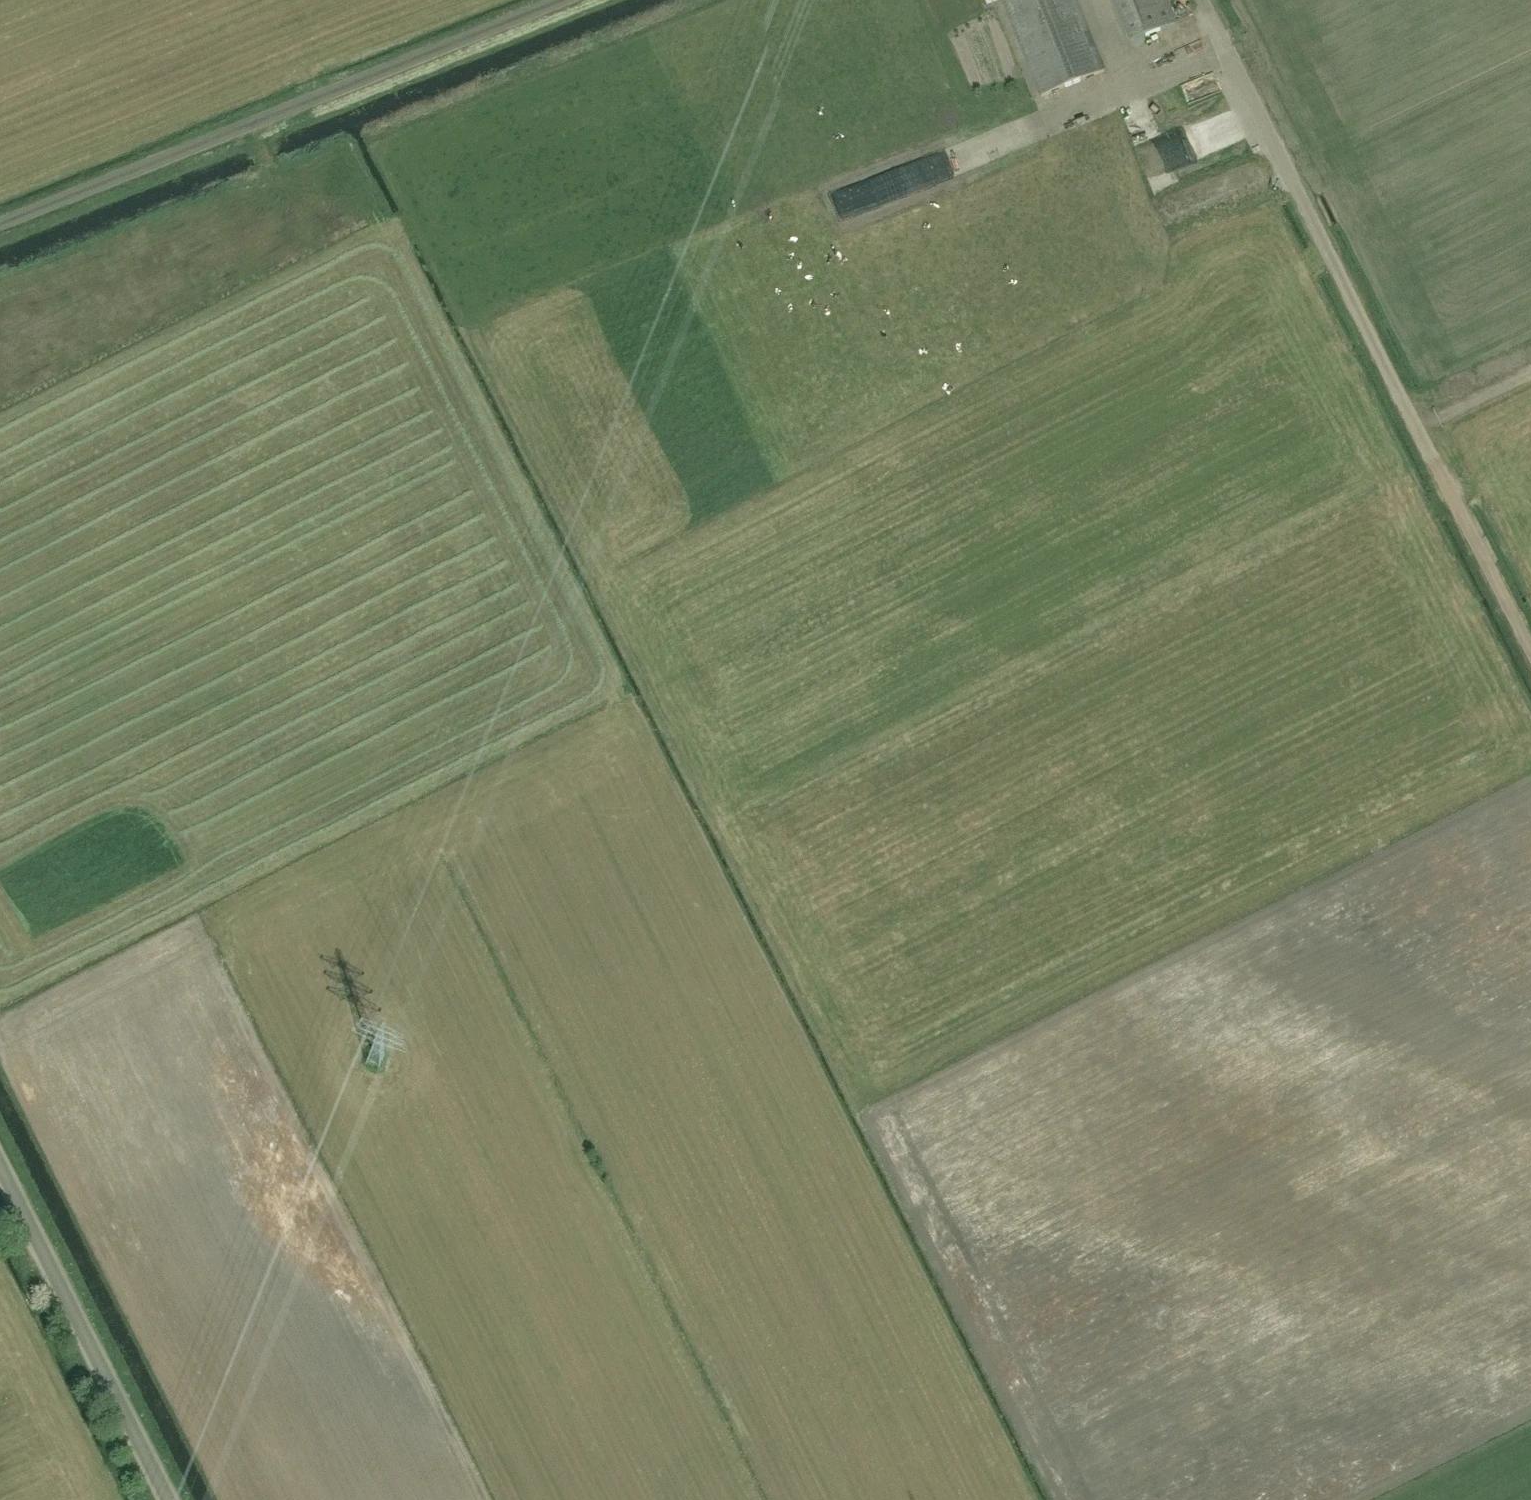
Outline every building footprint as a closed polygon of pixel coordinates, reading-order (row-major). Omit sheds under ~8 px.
[(1043,97),(1105,72),(1076,0),(1004,0),(1043,97)] [(1166,0),(1114,0),(1131,42),(1176,24),(1166,0)] [(1184,101),(1217,95),(1214,78),(1181,84),(1184,101)] [(932,155),(882,174),(891,200),(951,177),(944,157),(934,161),(932,155)] [(828,223),(887,206),(877,174),(818,192),(828,223)]
